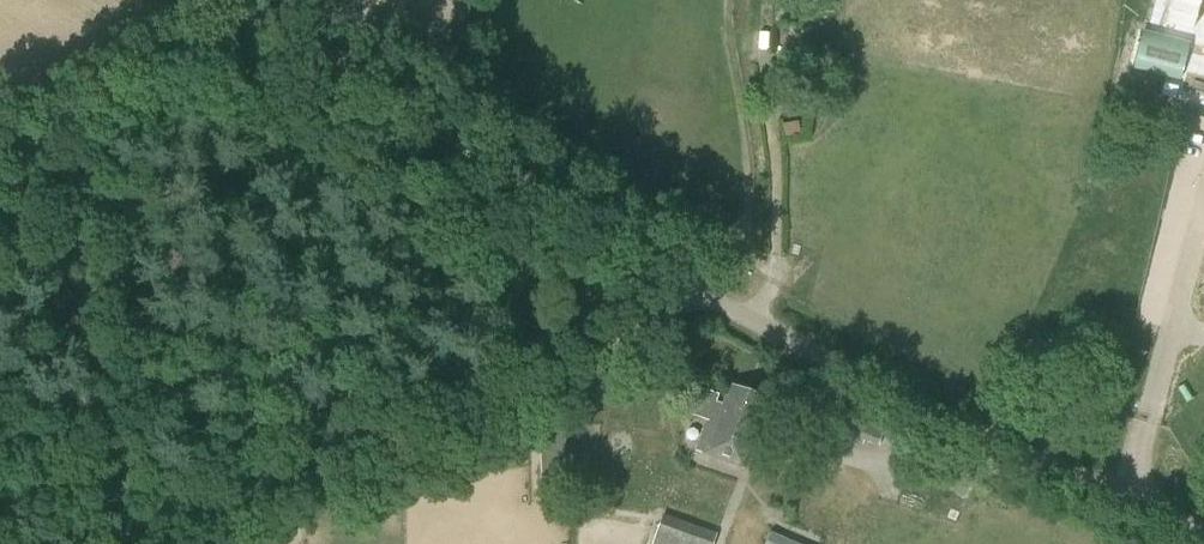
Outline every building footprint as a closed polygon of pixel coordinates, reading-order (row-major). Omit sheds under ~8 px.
[(697,450),(741,466),(765,398),(731,386),(724,405),(715,402),(718,395),(696,387),(687,412),(708,420),(697,450)] [(817,401),(812,417),(808,426),(861,445),(862,442),(877,447),(887,417),(871,411),(870,416),(818,398),(817,401)] [(651,543),(713,543),(717,533),(662,514),(651,543)] [(768,532),(764,543),(803,543),(768,532)]
